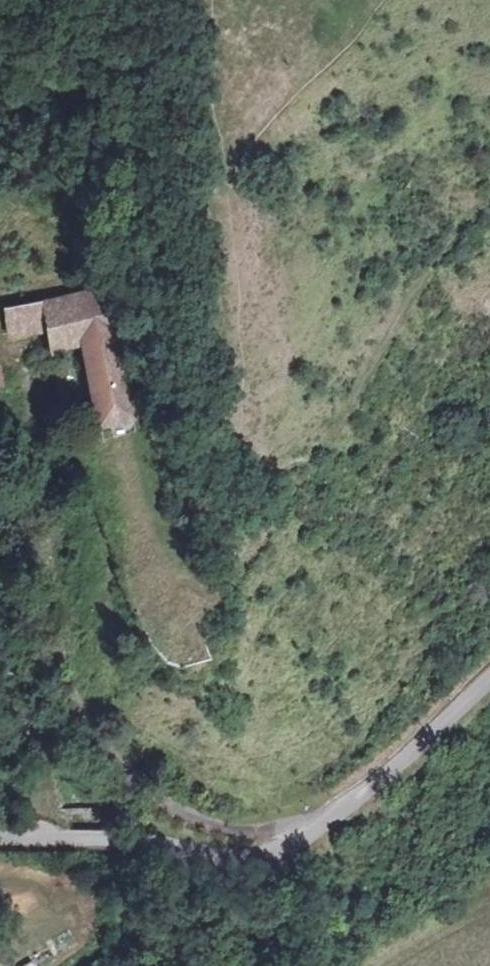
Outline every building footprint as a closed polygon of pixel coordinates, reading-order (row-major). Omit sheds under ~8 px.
[(75,313),(110,306),(106,291),(73,298),(75,313)] [(75,313),(73,298),(7,310),(12,335),(50,328),(78,323),(75,313)] [(75,313),(78,323),(81,342),(97,427),(134,418),(110,306),(75,313)] [(78,323),(50,328),(55,347),(81,342),(78,323)]
